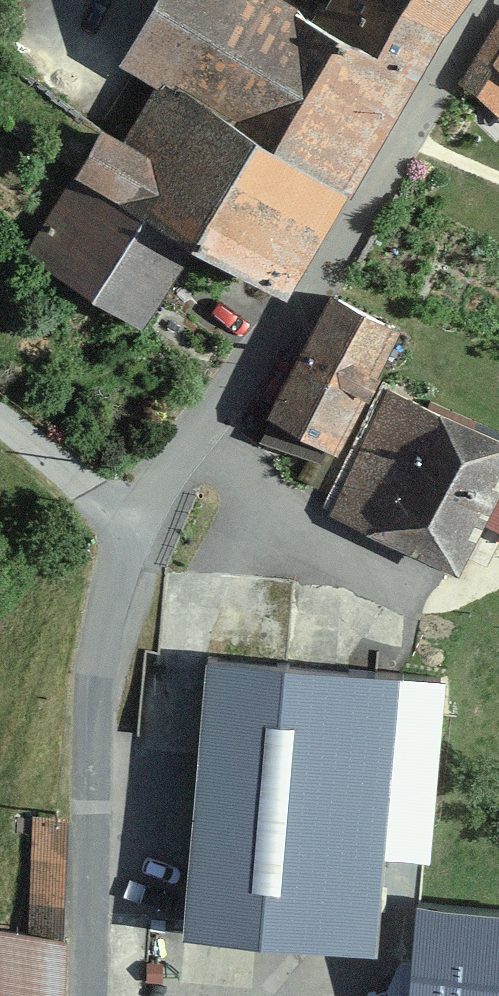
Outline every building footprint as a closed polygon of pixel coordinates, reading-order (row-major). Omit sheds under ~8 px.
[(314,186),(385,70),(294,8),(280,0),(123,0),(92,50),(131,74),(314,186)] [(385,70),(426,9),(413,0),(300,0),(294,8),(385,70)] [(432,0),(413,0),(426,9),(432,0)] [(445,92),(490,121),(498,106),(498,8),(445,92)] [(171,236),(253,284),(314,186),(131,74),(97,132),(73,118),(43,168),(56,176),(7,259),(118,325),(171,236)] [(248,412),(320,451),(387,331),(315,291),(248,412)] [(303,514),(424,578),(497,442),(376,378),(303,514)] [(173,653),(150,930),(354,947),(377,669),(173,653)] [(29,900),(72,901),(75,809),(32,808),(29,900)] [(381,899),(376,995),(498,995),(498,905),(381,899)] [(76,943),(0,930),(0,995),(67,995),(76,943)]
